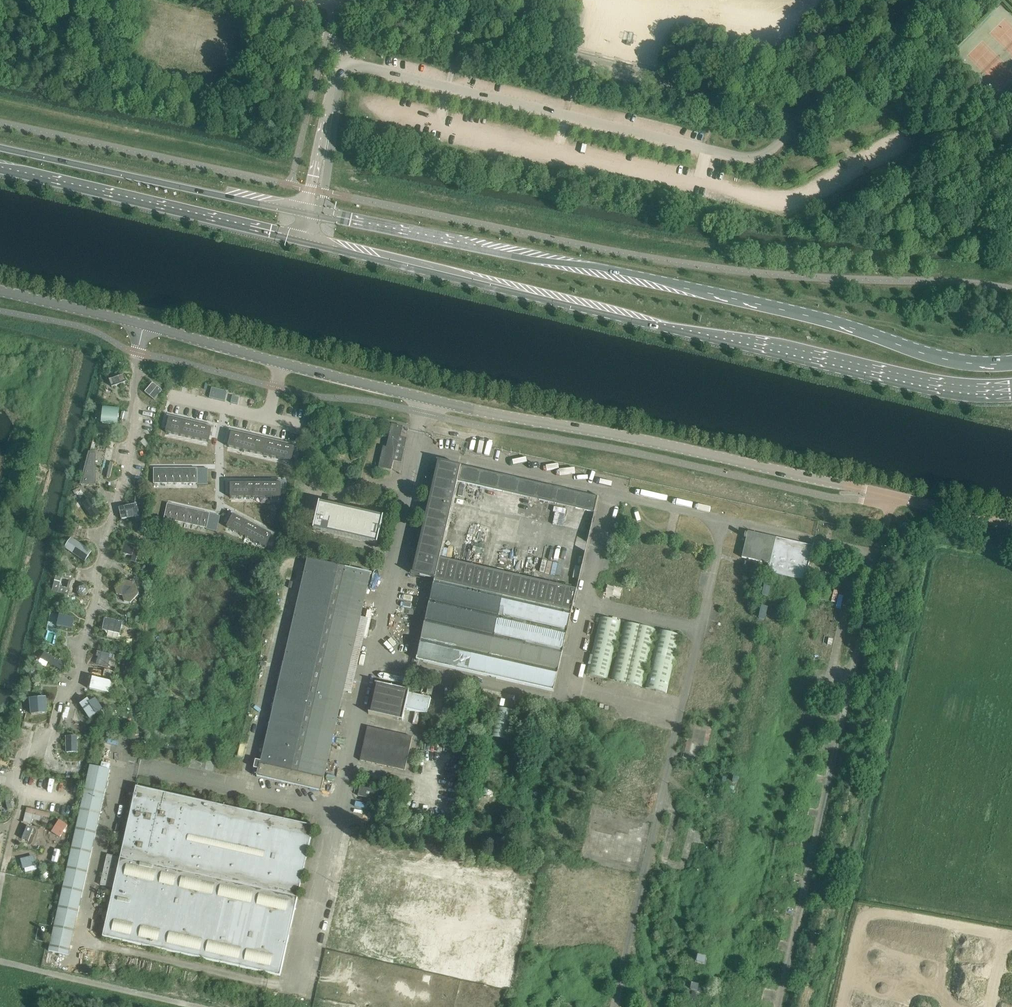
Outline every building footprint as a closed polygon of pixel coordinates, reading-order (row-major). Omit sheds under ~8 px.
[(109,380),(112,387),(127,382),(125,374),(109,380)] [(145,392),(154,400),(162,391),(153,382),(145,392)] [(119,414),(120,408),(103,407),(102,423),(118,425),(119,414)] [(167,428),(166,432),(208,442),(209,439),(210,435),(211,428),(169,418),(167,425),(167,428)] [(383,447),(378,468),(391,471),(398,443),(397,443),(400,427),(394,426),(392,426),(386,447),(383,447)] [(229,443),(228,447),(291,462),(292,457),(293,454),(295,448),(231,433),(229,440),(229,443)] [(90,451),(82,483),(94,483),(94,482),(94,477),(93,477),(93,473),(94,473),(94,451),(93,451),(90,451)] [(82,483),(81,485),(96,485),(96,453),(94,453),(94,473),(93,473),(93,477),(94,477),(94,483),(82,483)] [(598,497),(437,461),(411,574),(433,579),(414,659),(554,691),(576,592),(442,561),(460,482),(594,513),(598,497)] [(281,483),(230,483),(230,490),(230,494),(230,498),(281,498),(281,494),(281,491),(281,483)] [(94,519),(99,516),(89,502),(85,505),(94,519)] [(313,530),(377,545),(384,518),(319,503),(313,530)] [(137,504),(119,507),(121,520),(128,518),(133,517),(135,523),(141,522),(137,504)] [(167,504),(164,519),(171,520),(175,505),(167,504)] [(175,505),(171,520),(178,522),(182,507),(175,505)] [(182,507),(178,522),(185,524),(188,508),(182,507)] [(188,508),(185,524),(192,525),(196,510),(188,508)] [(196,510),(192,525),(199,527),(203,512),(196,510)] [(203,512),(199,527),(206,528),(210,513),(203,512)] [(228,524),(226,527),(265,547),(267,544),(268,541),(272,535),(233,515),(230,521),(228,524)] [(747,532),(741,558),(769,564),(768,572),(793,578),(805,581),(813,547),(747,532)] [(75,540),(68,550),(70,552),(85,561),(91,551),(76,541),(75,540)] [(131,561),(136,562),(139,553),(141,554),(143,548),(136,545),(135,547),(125,543),(122,553),(132,556),(131,561)] [(554,575),(552,581),(559,583),(564,564),(543,558),(539,572),(554,575)] [(257,777),(321,791),(371,574),(307,559),(257,777)] [(73,579),(74,575),(57,570),(52,591),(68,595),(69,592),(70,589),(60,586),(62,578),(72,581),(73,579)] [(793,578),(768,572),(756,622),(764,624),(731,770),(729,770),(728,775),(716,772),(715,777),(709,776),(708,781),(722,784),(718,802),(729,805),(696,952),(681,949),(677,967),(668,965),(667,970),(673,971),(671,979),(675,980),(669,1004),(676,1005),(676,1006),(702,1006),(704,994),(702,991),(720,911),(751,775),(749,774),(793,578)] [(60,586),(70,589),(72,581),(62,578),(60,586)] [(117,595),(123,596),(124,602),(127,602),(130,603),(139,594),(135,583),(125,581),(123,580),(115,589),(117,595)] [(86,596),(88,593),(88,589),(86,586),(83,584),(79,585),(76,588),(76,592),(78,595),(82,597),(86,596)] [(72,630),(75,618),(60,615),(57,626),(72,630)] [(621,622),(600,617),(586,676),(608,681),(621,622)] [(102,630),(120,634),(123,622),(105,618),(102,630)] [(656,631),(624,623),(611,682),(642,689),(656,631)] [(680,636),(659,631),(645,690),(666,695),(680,636)] [(61,671),(65,664),(45,652),(41,659),(61,671)] [(94,675),(104,676),(104,678),(112,679),(113,671),(94,668),(94,675)] [(93,678),(90,689),(92,690),(110,694),(112,682),(93,678)] [(373,683),(366,713),(400,721),(403,709),(425,714),(428,699),(407,694),(407,691),(373,683)] [(46,697),(30,699),(31,714),(47,713),(46,697)] [(89,719),(103,710),(96,699),(89,703),(87,700),(80,704),(89,719)] [(510,740),(517,712),(495,707),(489,736),(510,740)] [(699,723),(696,739),(708,742),(712,726),(699,723)] [(403,771),(410,737),(365,727),(357,760),(403,771)] [(66,736),(67,752),(77,752),(77,736),(66,736)] [(90,765),(49,951),(68,955),(110,770),(90,765)] [(103,937),(280,976),(313,827),(136,787),(121,858),(107,855),(101,885),(114,888),(103,937)] [(379,791),(359,787),(357,796),(377,801),(379,791)] [(8,810),(13,809),(10,795),(5,796),(8,810)] [(26,813),(23,822),(31,824),(34,814),(26,813)] [(59,820),(52,832),(60,837),(68,825),(59,820)] [(27,826),(22,839),(29,841),(34,829),(27,826)] [(402,827),(400,836),(413,838),(415,830),(402,827)] [(54,849),(51,862),(57,863),(60,851),(54,849)] [(32,856),(21,859),(22,864),(23,864),(25,869),(36,865),(35,861),(34,861),(32,856)] [(420,858),(415,877),(517,902),(521,884),(506,880),(506,881),(501,880),(501,879),(486,875),(485,876),(481,875),(481,873),(466,870),(465,871),(460,870),(461,868),(445,865),(445,866),(440,865),(441,863),(425,860),(425,861),(420,860),(420,858)] [(101,889),(99,901),(107,903),(109,891),(101,889)] [(371,992),(371,993),(389,997),(415,896),(396,891),(392,906),(394,907),(393,912),(391,911),(387,927),(389,927),(388,932),(386,931),(382,947),(384,947),(382,952),(381,952),(377,967),(379,967),(377,972),(376,972),(372,987),(374,987),(372,992),(371,992)] [(524,922),(506,917),(502,932),(503,933),(502,938),(501,937),(497,953),(498,953),(497,958),(496,957),(492,973),(493,973),(492,978),(491,978),(487,993),(488,993),(487,998),(486,998),(483,1006),(503,1006),(524,922)]
